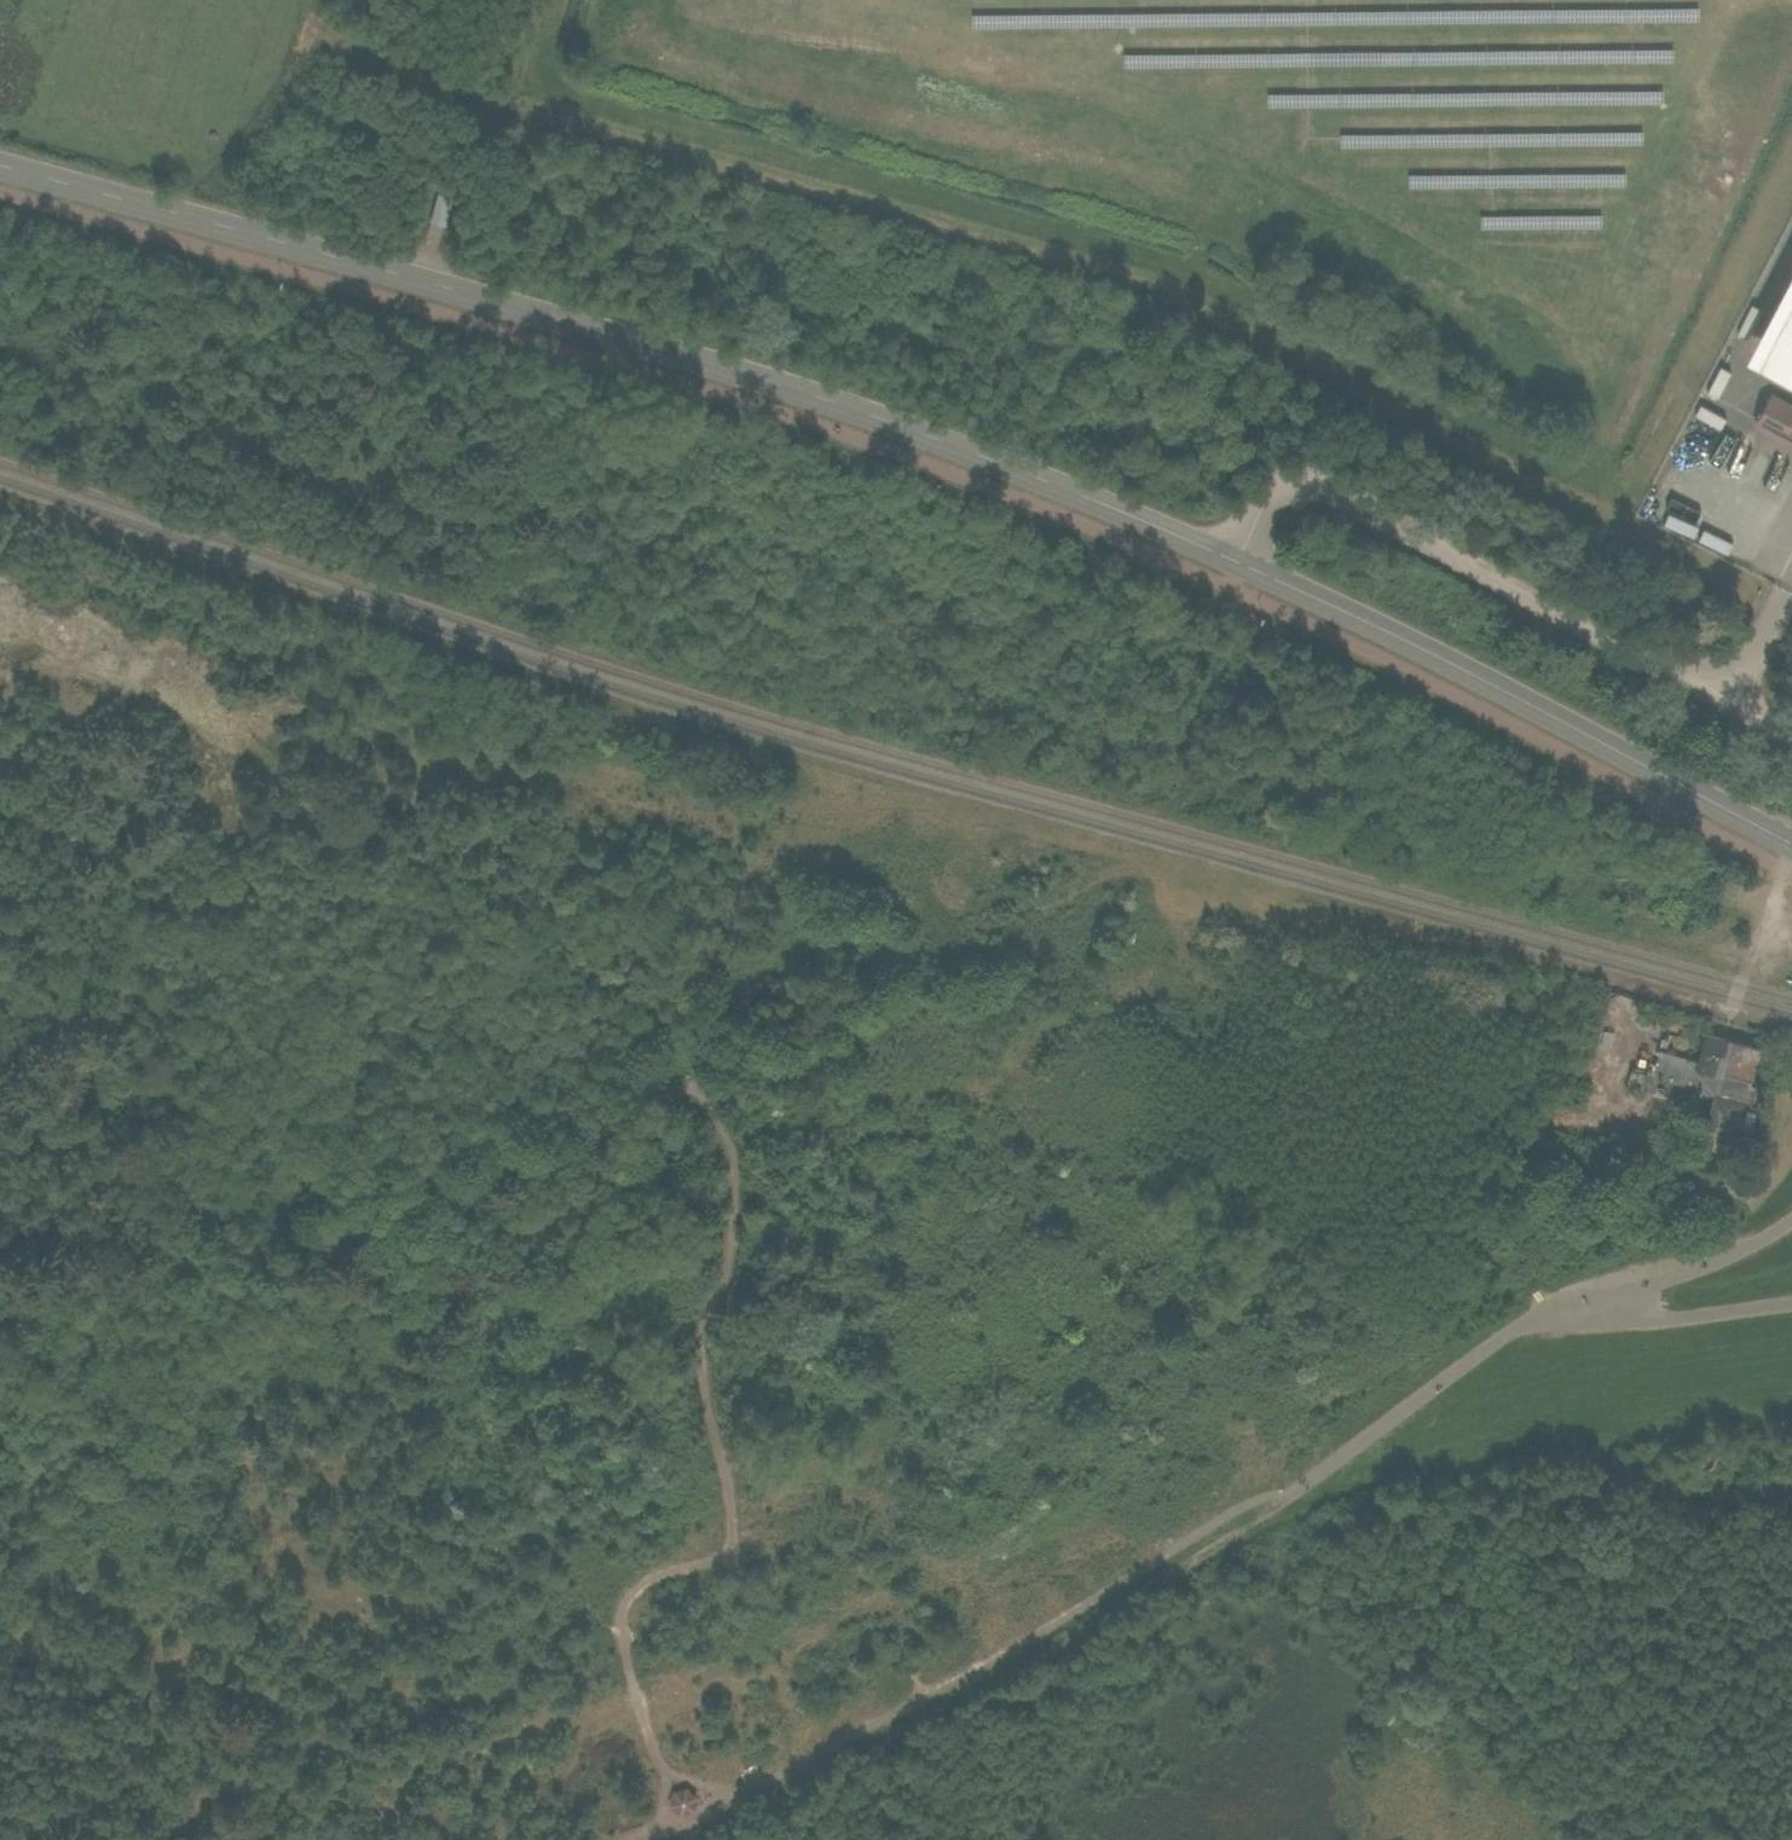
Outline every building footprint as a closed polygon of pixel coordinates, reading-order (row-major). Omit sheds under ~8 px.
[(1757,368),(1791,386),(1791,300),(1757,368)] [(1710,389),(1725,394),(1733,368),(1718,364),(1710,389)] [(1701,401),(1696,411),(1724,428),(1730,419),(1701,401)] [(1768,405),(1752,433),(1791,455),(1791,418),(1768,405)] [(1656,507),(1653,518),(1685,528),(1688,517),(1656,507)] [(1750,1108),(1766,1056),(1712,1040),(1703,1072),(1657,1058),(1651,1079),(1750,1108)]
